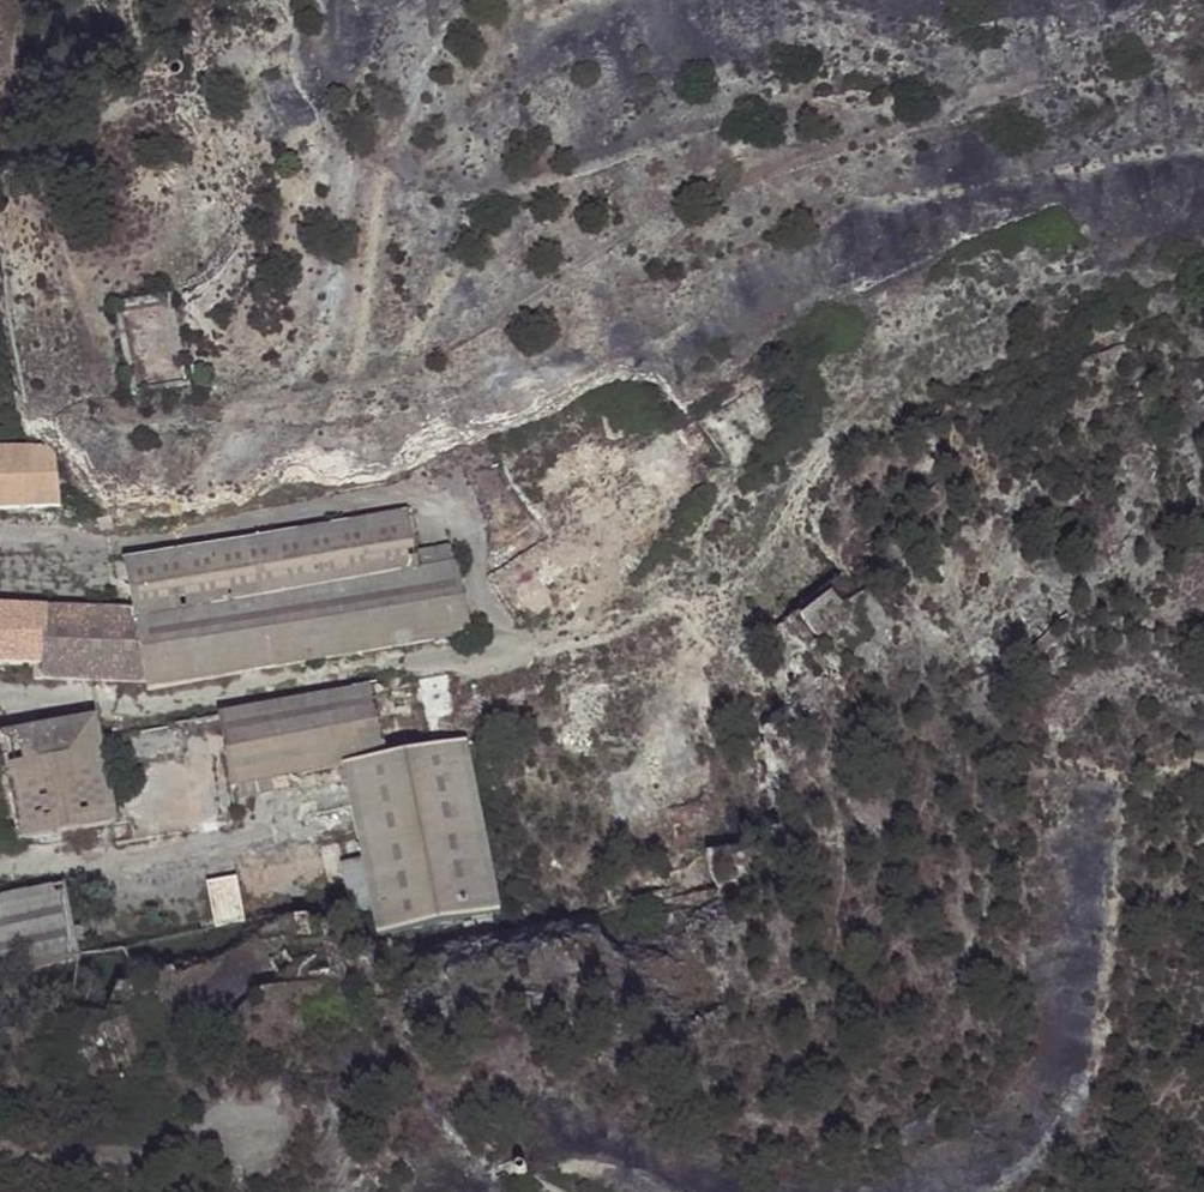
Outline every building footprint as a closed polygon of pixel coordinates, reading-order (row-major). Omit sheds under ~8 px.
[(21,447),(21,440),(0,442),(0,449),(21,447)] [(0,449),(0,508),(61,505),(56,444),(21,447),(0,449)] [(424,570),(421,570),(409,512),(347,523),(256,538),(124,561),(133,612),(0,608),(0,665),(34,666),(42,666),(42,680),(147,683),(149,692),(204,682),(314,662),(470,635),(456,563),(424,570)] [(420,551),(424,570),(456,563),(453,546),(420,551)] [(42,666),(34,666),(33,680),(42,680),(42,666)] [(346,768),(464,743),(448,671),(420,677),(427,706),(420,708),(412,679),(219,719),(232,791),(346,768)] [(0,738),(0,743),(15,843),(116,825),(95,718),(0,738)] [(142,719),(116,725),(119,739),(145,734),(142,719)] [(369,885),(373,903),(378,932),(500,907),(491,862),(466,743),(464,743),(346,768),(363,853),(369,885)] [(14,976),(14,973),(80,959),(65,884),(43,888),(0,897),(0,979),(14,976)] [(351,907),(373,903),(369,885),(347,890),(351,907)] [(78,1036),(67,1040),(74,1057),(85,1053),(78,1036)]
